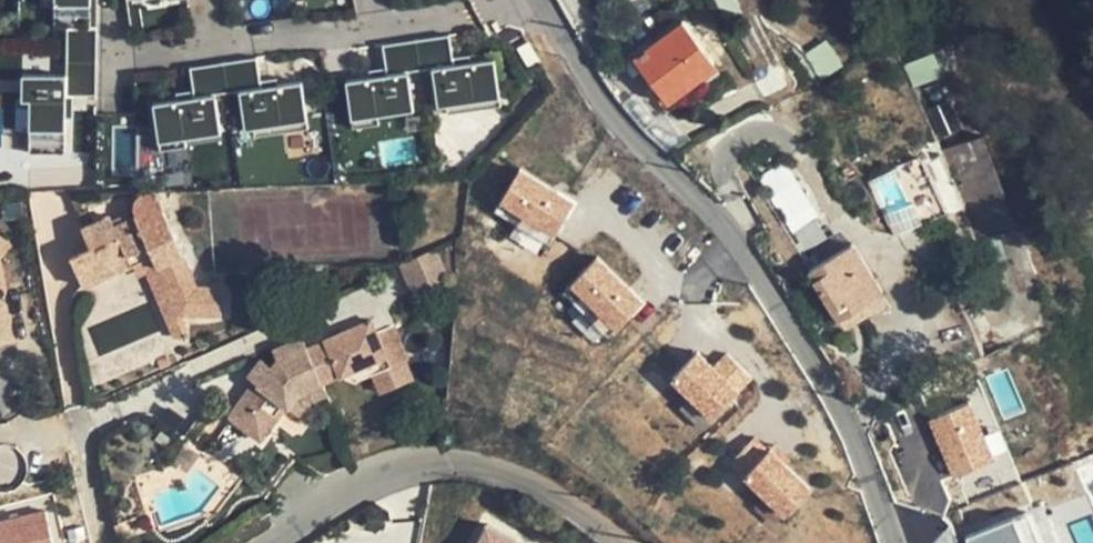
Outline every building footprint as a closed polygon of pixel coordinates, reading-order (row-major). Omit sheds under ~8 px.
[(716,65),(682,22),(635,56),(668,101),(716,65)] [(67,29),(67,63),(96,63),(96,29),(67,29)] [(416,42),(421,72),(433,71),(453,68),(449,37),(416,42)] [(831,39),(813,49),(826,73),(845,63),(831,39)] [(383,47),(388,78),(408,74),(421,72),(416,42),(383,47)] [(916,82),(945,73),(939,52),(910,60),(916,82)] [(453,68),(433,71),(438,107),(500,98),(495,61),(453,68)] [(223,67),(228,97),(240,95),(260,92),(256,62),(223,67)] [(67,79),(68,97),(97,97),(96,63),(67,63),(67,79)] [(190,72),(195,102),(215,99),(228,97),(223,67),(190,72)] [(388,78),(346,84),(352,120),(414,111),(408,74),(388,78)] [(68,97),(67,79),(19,78),(19,107),(29,108),(28,154),(63,155),(63,97),(68,97)] [(260,92),(240,95),(245,132),(307,122),(302,86),(260,92)] [(195,102),(153,108),(159,145),(220,135),(215,99),(195,102)] [(1012,225),(980,138),(939,153),(973,239),(1012,225)] [(897,234),(949,212),(925,155),(873,177),(897,234)] [(789,159),(762,176),(806,249),(834,233),(789,159)] [(570,207),(519,177),(500,210),(551,240),(570,207)] [(84,285),(130,265),(152,255),(165,281),(167,279),(176,299),(174,301),(179,312),(182,312),(220,312),(219,286),(197,286),(162,213),(163,209),(164,203),(161,197),(155,193),(149,191),(142,194),(137,200),(136,207),(138,214),(115,224),(111,215),(81,227),(91,247),(72,255),(84,285)] [(812,269),(843,318),(882,294),(886,291),(856,242),(812,269)] [(436,253),(401,266),(414,300),(449,287),(436,253)] [(192,334),(182,312),(179,312),(174,301),(176,299),(167,279),(165,281),(152,255),(130,265),(134,276),(145,271),(174,333),(192,334)] [(596,261),(569,289),(614,332),(641,304),(596,261)] [(838,321),(843,318),(812,269),(808,272),(838,321)] [(888,304),(882,294),(843,318),(848,328),(888,304)] [(12,342),(5,306),(0,302),(0,345),(12,342)] [(370,314),(371,317),(377,329),(394,322),(387,307),(370,314)] [(409,355),(394,322),(377,329),(371,317),(308,344),(320,370),(337,363),(341,373),(350,369),(354,379),(370,373),(403,358),(409,355)] [(320,370),(308,344),(280,357),(275,363),(261,381),(258,379),(240,396),(245,400),(272,422),(287,403),(290,406),(304,387),(323,378),(320,370)] [(966,360),(962,352),(949,357),(953,366),(966,360)] [(170,363),(167,353),(156,357),(160,366),(170,363)] [(275,363),(265,355),(251,373),(258,379),(261,381),(275,363)] [(701,355),(672,385),(713,423),(754,380),(728,355),(714,369),(701,355)] [(411,376),(403,358),(370,373),(378,390),(411,376)] [(324,381),(341,373),(337,363),(320,370),(323,378),(324,381)] [(272,422),(245,400),(207,448),(232,469),(245,453),(277,479),(303,448),(272,422)] [(991,463),(968,406),(930,421),(953,478),(991,463)] [(770,453),(745,480),(787,520),(812,493),(770,453)] [(52,509),(0,517),(0,542),(57,542),(52,509)] [(1027,515),(964,539),(966,542),(1037,542),(1027,515)] [(479,542),(515,542),(486,528),(479,542)]
